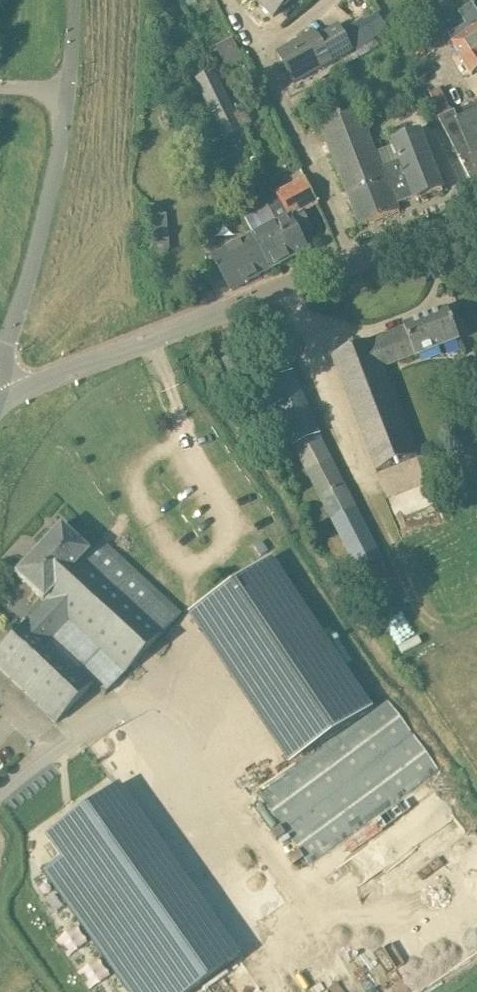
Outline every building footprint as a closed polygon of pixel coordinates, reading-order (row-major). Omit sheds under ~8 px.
[(274,17),(290,0),(256,0),(274,17)] [(450,36),(454,43),(473,74),(476,72),(476,10),(473,4),(459,13),(466,25),(450,36)] [(414,7),(391,10),(394,27),(416,24),(414,7)] [(362,20),(347,30),(358,50),(374,39),(362,20)] [(316,32),(277,53),(294,83),(334,61),(353,51),(339,25),(319,37),(316,32)] [(238,49),(222,58),(227,69),(244,60),(238,49)] [(415,50),(407,55),(412,63),(420,58),(415,50)] [(210,109),(222,103),(209,75),(195,82),(210,109)] [(343,83),(332,89),(338,102),(350,96),(343,83)] [(439,118),(476,190),(476,101),(444,116),(439,118)] [(377,152),(360,111),(322,126),(361,226),(401,210),(399,205),(406,202),(414,199),(415,201),(444,190),(421,131),(392,143),(394,146),(377,152)] [(237,113),(219,121),(226,136),(244,128),(237,113)] [(279,197),(266,204),(268,207),(277,224),(294,256),(295,256),(310,248),(303,236),(314,230),(305,212),(319,205),(306,179),(277,194),(279,197)] [(168,240),(168,213),(157,213),(157,240),(168,240)] [(271,269),(294,256),(277,224),(254,236),(271,269)] [(213,257),(230,290),(271,269),(254,236),(240,243),(233,242),(226,245),(224,252),(213,257)] [(375,341),(332,358),(377,472),(420,456),(386,370),(385,368),(416,356),(417,357),(461,339),(449,309),(374,339),(375,341)] [(358,573),(384,558),(322,435),(295,372),(268,384),(294,445),(292,446),(358,573)] [(0,650),(0,672),(56,725),(69,711),(96,683),(51,640),(68,623),(124,675),(181,614),(180,614),(100,539),(94,546),(87,552),(60,527),(14,575),(43,602),(44,603),(0,650)] [(261,542),(254,547),(260,557),(267,552),(261,542)] [(255,562),(251,557),(241,564),(245,569),(255,562)] [(304,754),(372,708),(271,558),(203,603),(304,754)] [(309,865),(438,769),(387,700),(262,793),(264,796),(260,799),(309,865)] [(42,871),(97,950),(127,991),(191,991),(239,958),(117,786),(115,787),(120,794),(105,804),(102,800),(50,838),(63,857),(44,870),(42,871)] [(67,952),(86,942),(77,926),(58,936),(67,952)] [(396,954),(410,944),(399,930),(386,940),(396,954)]
